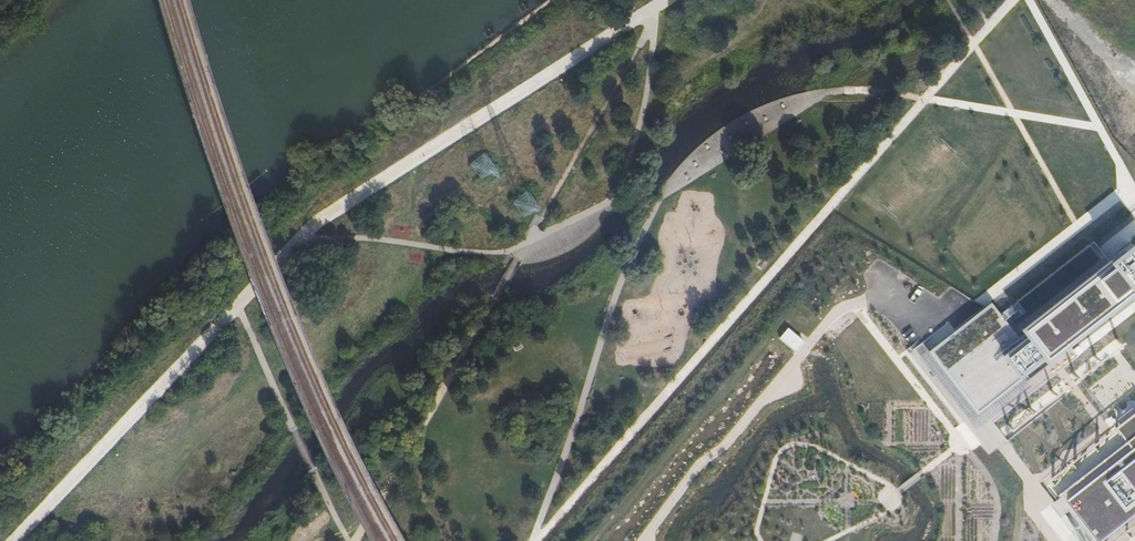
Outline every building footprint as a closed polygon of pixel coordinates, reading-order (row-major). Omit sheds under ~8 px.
[(1030,320),(1022,327),(1021,327),(1019,329),(1025,337),(1006,352),(1021,371),(1040,356),(1043,359),(1055,349),(1074,333),(1134,284),(1134,249),(1129,242),(1030,320)] [(1070,263),(1080,275),(1103,256),(1094,244),(1070,263)] [(282,327),(290,320),(290,318),(289,318),(283,319),(292,313),(292,311),(291,310),(290,310),(279,314),(272,320),(272,321),(272,323),(274,323),(279,322),(270,329),(270,330),(271,331),(272,331),(282,327)] [(316,380),(308,385),(301,394),(301,396),(303,396),(311,390),(318,381),(317,380),(316,380)] [(1063,496),(1098,540),(1114,540),(1134,525),(1134,438),(1063,496)] [(338,452),(338,453),(332,460),(332,462),(334,462),(342,456),(348,448),(348,446),(347,446),(338,452)] [(380,529),(379,530),(373,538),(373,540),(374,540),(378,538),(375,540),(380,540),(385,537),(392,528),(391,527),(390,527),(387,529),(389,525),(388,524),(387,524),(380,529)]
